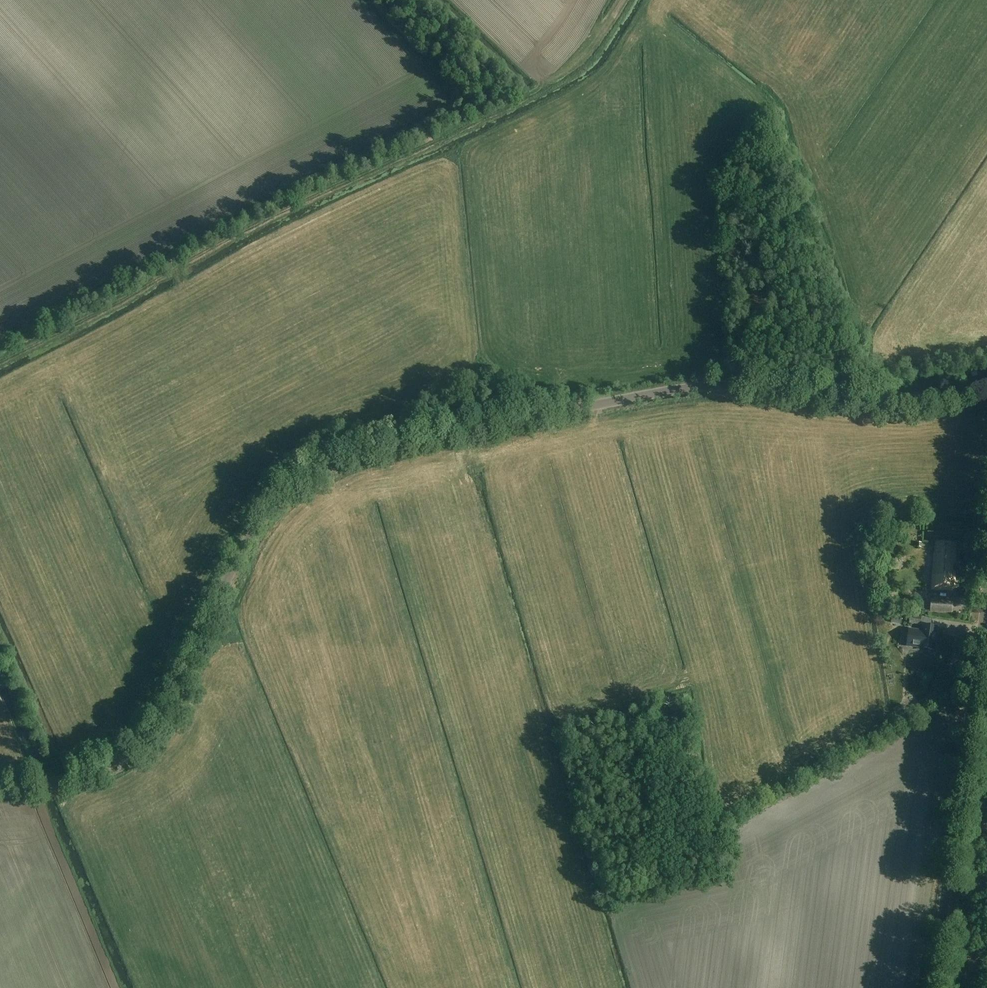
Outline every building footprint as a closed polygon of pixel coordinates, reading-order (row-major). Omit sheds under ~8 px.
[(932,589),(953,591),(955,572),(952,572),(953,564),(955,564),(956,555),(955,555),(956,544),(936,543),(935,554),(934,553),(932,589)] [(932,599),(931,611),(952,612),(953,601),(942,600),(942,601),(936,601),(936,599),(932,599)] [(913,610),(914,602),(906,601),(906,610),(913,610)] [(892,614),(891,623),(901,624),(903,615),(892,614)] [(911,615),(910,623),(921,624),(922,616),(911,615)] [(907,646),(914,646),(921,647),(921,648),(936,649),(939,626),(921,624),(923,624),(922,630),(909,629),(907,646)] [(905,704),(893,709),(898,721),(910,716),(905,704)]
